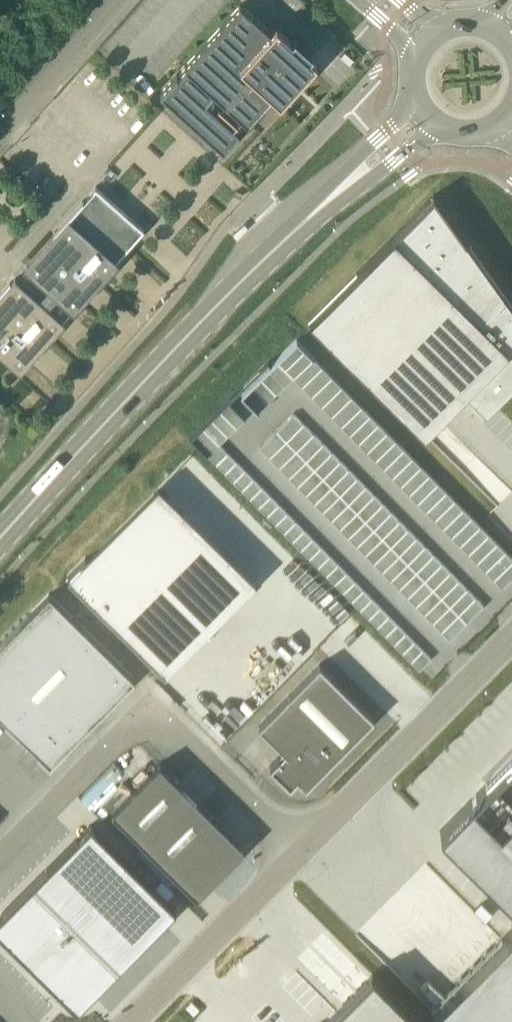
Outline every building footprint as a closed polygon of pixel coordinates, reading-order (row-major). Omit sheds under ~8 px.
[(248,124),(273,96),(280,102),(316,62),(310,56),(313,53),(294,36),(291,39),(276,25),(271,31),(241,5),(185,67),(186,68),(178,76),(177,75),(160,93),(223,151),(240,132),(233,126),(241,118),(248,124)] [(20,283),(15,279),(0,296),(0,350),(20,368),(115,262),(116,262),(144,230),(96,187),(53,234),(54,235),(27,266),(32,270),(20,283)] [(312,326),(428,439),(470,397),(490,417),(511,395),(511,302),(437,199),(312,326)] [(243,394),(260,411),(294,378),(503,588),(511,578),(511,558),(314,358),(297,341),(243,394)] [(229,402),(192,439),(208,456),(415,665),(420,670),(431,658),(219,445),(245,419),(229,402)] [(450,640),(484,607),(293,414),(260,448),(450,640)] [(157,483),(65,576),(166,673),(255,581),(157,483)] [(0,644),(0,714),(50,764),(134,678),(49,594),(0,644)] [(298,778),(306,786),(374,718),(320,664),(259,726),(288,753),(282,760),(279,757),(270,765),(290,785),(298,778)] [(241,850),(241,843),(160,763),(112,812),(198,895),(241,850)] [(454,826),(511,884),(511,767),(454,826)] [(6,939),(49,981),(51,983),(54,986),(57,987),(60,989),(63,990),(67,991),(70,992),(74,993),(77,993),(81,993),(84,992),(87,991),(91,990),(94,989),(97,987),(100,985),(103,983),(105,981),(176,909),(91,824),(6,910),(4,912),(3,914),(1,917),(1,919),(0,922),(0,923),(0,926),(0,927),(1,930),(1,932),(3,935),(4,937),(6,939)] [(446,1004),(464,1021),(511,1021),(511,937),(446,1004)] [(329,1021),(421,1021),(375,976),(329,1021)]
